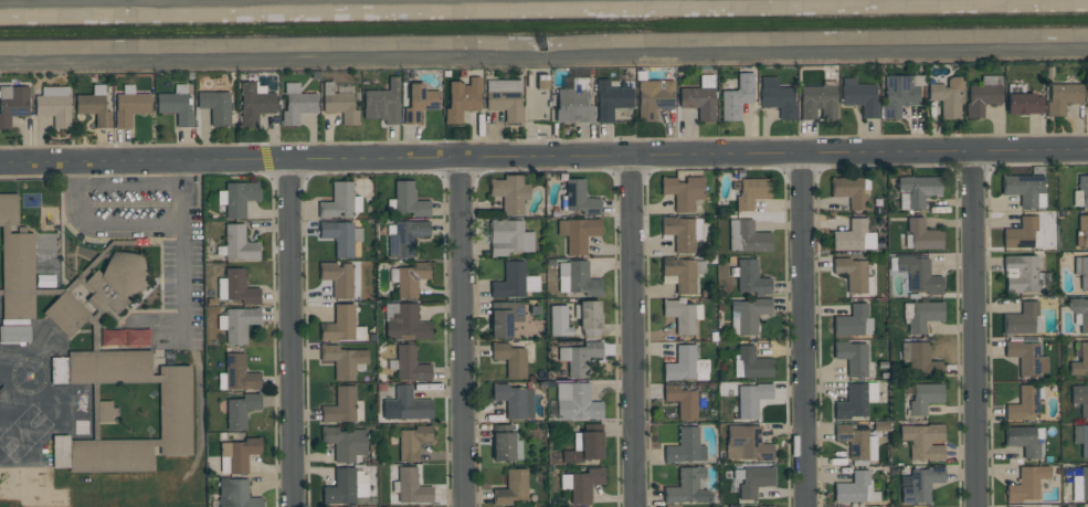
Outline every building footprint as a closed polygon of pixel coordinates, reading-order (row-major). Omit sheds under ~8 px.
[(549,120),(524,120),(524,70),(549,70),(549,120)] [(720,91),(733,91),(733,89),(737,89),(737,87),(736,87),(736,74),(752,74),(752,104),(740,103),(739,120),(720,120),(720,91)] [(900,106),(900,119),(881,120),(881,94),(884,94),(884,76),(910,76),(910,86),(918,86),(918,106),(908,106),(906,107),(902,107),(900,106)] [(399,77),(399,92),(398,92),(398,107),(398,125),(383,125),(383,120),(379,120),(379,119),(363,119),(363,91),(387,91),(387,77),(399,77)] [(461,124),(444,124),(444,109),(448,109),(448,82),(462,82),(462,86),(467,85),(467,77),(479,77),(479,112),(461,112),(461,124)] [(960,80),(959,117),(941,116),(941,101),(927,101),(928,85),(942,85),(942,88),(946,88),(947,81),(949,78),(951,77),(954,77),(957,78),(960,80)] [(557,123),(557,89),(571,89),(571,78),(587,78),(588,106),(591,106),(591,123),(557,123)] [(486,81),(519,81),(520,106),(522,106),(522,124),(504,124),(504,109),(486,109),(486,81)] [(632,88),(632,108),(612,108),(613,124),(598,124),(596,81),(609,81),(609,88),(632,88)] [(673,82),(673,109),(654,109),(654,122),(637,122),(637,82),(673,82)] [(242,127),(241,83),(255,83),(255,94),(276,93),(276,114),(257,114),(257,127),(242,127)] [(423,84),(423,89),(439,89),(439,110),(419,110),(419,124),(403,124),(403,108),(409,108),(408,84),(423,84)] [(1047,117),(1047,102),(1049,102),(1049,84),(1082,84),(1082,105),(1065,105),(1065,117),(1047,117)] [(1001,85),(1001,105),(983,105),(983,117),(969,117),(969,86),(1001,85)] [(10,129),(0,129),(0,99),(10,99),(10,87),(29,86),(29,106),(28,106),(28,117),(10,117),(10,129)] [(835,86),(835,119),(822,119),(822,109),(815,109),(815,122),(800,122),(800,86),(835,86)] [(875,86),(875,102),(877,102),(877,119),(862,118),(862,106),(842,105),(842,86),(875,86)] [(679,108),(678,88),(714,88),(714,120),(697,120),(697,108),(679,108)] [(760,108),(760,88),(794,88),(795,119),(779,119),(778,108),(760,108)] [(230,125),(210,125),(210,109),(198,109),(197,93),(230,92),(230,125)] [(150,94),(150,114),(130,114),(130,129),(115,129),(115,94),(150,94)] [(157,114),(157,94),(188,94),(188,110),(191,110),(191,126),(176,127),(176,113),(157,114)] [(316,113),(298,113),(298,126),(282,126),(282,112),(286,112),(286,94),(316,94),(316,113)] [(323,113),(323,95),(332,95),(332,94),(352,94),(352,110),(358,110),(358,125),(341,126),(341,113),(323,113)] [(1007,114),(1007,94),(1034,94),(1034,96),(1043,96),(1043,114),(1007,114)] [(96,128),(95,114),(75,114),(75,95),(105,95),(105,112),(110,112),(110,127),(96,128)] [(68,96),(70,129),(53,130),(53,116),(35,116),(34,96),(41,96),(42,97),(68,96)] [(521,175),(521,186),(528,186),(529,200),(521,200),(522,215),(503,215),(503,197),(488,197),(489,180),(503,180),(503,175),(521,175)] [(1020,196),(1001,194),(1001,176),(1044,176),(1044,193),(1036,193),(1036,208),(1020,208),(1020,196)] [(704,178),(704,199),(693,200),(693,212),(674,212),(674,196),(662,196),(662,178),(676,177),(676,182),(685,182),(685,178),(704,178)] [(898,177),(941,177),(941,197),(922,197),(922,209),(907,209),(907,194),(898,194),(898,177)] [(1078,177),(1087,177),(1087,209),(1081,209),(1080,191),(1078,191),(1078,177)] [(863,178),(863,196),(866,196),(866,210),(849,210),(849,197),(831,197),(831,178),(863,178)] [(600,215),(582,215),(582,211),(566,211),(566,179),(584,179),(584,199),(599,199),(600,215)] [(770,179),(770,199),(752,199),(752,211),(736,211),(736,197),(740,197),(740,179),(770,179)] [(412,181),(412,190),(415,190),(415,201),(429,201),(429,216),(411,216),(411,213),(394,213),(394,181),(412,181)] [(352,218),(319,218),(319,202),(331,202),(331,182),(352,182),(352,218)] [(225,183),(257,183),(257,201),(245,201),(245,219),(225,219),(225,183)] [(1,318),(0,225),(0,193),(18,193),(18,226),(27,226),(27,233),(34,233),(34,318),(1,318)] [(1078,215),(1087,215),(1087,247),(1082,247),(1082,232),(1078,232),(1078,215)] [(1003,247),(1003,230),(1020,230),(1020,216),(1037,216),(1037,232),(1034,232),(1034,247),(1003,247)] [(832,251),(832,232),(849,232),(849,218),(866,218),(866,233),(863,233),(863,251),(832,251)] [(941,250),(911,250),(911,236),(910,235),(910,233),(907,233),(907,218),(925,218),(925,230),(941,230),(941,250)] [(567,255),(566,220),(600,219),(600,236),(585,236),(585,255),(567,255)] [(693,219),(694,253),(674,253),(674,235),(662,235),(662,219),(693,219)] [(522,253),(507,253),(507,257),(490,257),(490,220),(505,220),(505,221),(522,221),(522,253)] [(770,252),(740,251),(740,234),(738,234),(738,220),(752,220),(752,232),(770,232),(770,252)] [(335,258),(335,237),(319,237),(319,222),(352,222),(352,242),(353,242),(353,258),(335,258)] [(387,257),(387,233),(393,233),(393,222),(426,222),(427,236),(413,236),(413,257),(387,257)] [(258,261),(225,261),(224,224),(244,224),(244,243),(258,243),(258,261)] [(125,297),(129,302),(116,315),(108,306),(99,315),(85,302),(92,294),(82,285),(96,271),(101,275),(113,252),(142,255),(148,285),(125,297)] [(943,296),(926,296),(926,293),(908,293),(908,275),(906,273),(896,273),(896,256),(916,255),(916,258),(929,258),(929,277),(943,277),(943,296)] [(1036,284),(1039,284),(1039,289),(1036,292),(1020,292),(1020,293),(1005,293),(1006,277),(1004,276),(1004,256),(1037,256),(1037,257),(1038,258),(1039,263),(1037,265),(1036,284)] [(866,261),(867,293),(847,294),(847,273),(833,274),(832,258),(849,257),(849,261),(866,261)] [(1074,257),(1087,257),(1087,289),(1080,289),(1080,275),(1074,275),(1074,257)] [(695,260),(695,294),(676,294),(676,276),(662,276),(662,260),(695,260)] [(771,295),(753,295),(753,292),(737,292),(737,260),(757,260),(757,278),(770,278),(771,295)] [(588,261),(588,279),(600,279),(600,294),(584,294),(584,292),(568,292),(568,261),(588,261)] [(525,297),(492,297),(492,282),(504,282),(504,262),(525,262),(525,297)] [(332,299),(332,281),(318,279),(319,263),(352,263),(352,299),(332,299)] [(398,298),(397,267),(412,267),(412,263),(429,263),(430,278),(416,279),(416,298),(398,298)] [(225,270),(243,270),(243,276),(245,276),(245,288),(260,289),(260,305),(241,304),(241,300),(225,300),(225,270)] [(89,315),(67,338),(42,313),(64,289),(89,315)] [(731,300),(753,302),(753,299),(771,299),(771,314),(757,314),(757,334),(738,334),(739,311),(731,311),(731,300)] [(1068,299),(1087,299),(1087,334),(1079,334),(1079,314),(1068,314),(1068,299)] [(695,305),(695,336),(676,336),(676,317),(663,317),(663,300),(677,300),(677,305),(695,305)] [(600,302),(600,337),(583,337),(583,329),(580,329),(580,302),(600,302)] [(942,321),(925,321),(925,335),(908,335),(908,320),(912,320),(911,303),(942,302),(942,321)] [(1035,334),(1003,335),(1003,314),(1021,314),(1021,302),(1038,302),(1038,316),(1035,316),(1035,334)] [(490,303),(522,303),(522,321),(510,321),(510,337),(490,337),(490,303)] [(416,304),(416,323),(430,323),(430,338),(385,338),(385,320),(391,320),(391,313),(398,313),(398,304),(416,304)] [(864,336),(833,336),(833,316),(851,316),(851,304),(867,304),(867,318),(864,318),(864,336)] [(334,324),(334,305),(353,305),(355,340),(324,340),(324,341),(319,341),(319,324),(334,324)] [(572,336),(550,336),(550,306),(567,306),(567,327),(572,327),(572,336)] [(225,309),(260,309),(260,325),(246,325),(246,345),(225,345),(225,309)] [(30,343),(30,326),(0,327),(0,343),(30,343)] [(149,346),(149,329),(100,330),(100,347),(149,346)] [(846,377),(846,359),(834,359),(834,341),(849,341),(849,344),(867,344),(867,377),(846,377)] [(1038,358),(1038,377),(1020,377),(1020,356),(1005,356),(1005,341),(1021,341),(1021,344),(1038,344),(1038,357),(1038,358)] [(1079,341),(1087,341),(1087,372),(1082,372),(1082,376),(1068,376),(1068,361),(1079,361),(1079,341)] [(568,378),(568,348),(583,347),(583,342),(601,342),(601,358),(589,358),(589,378),(568,378)] [(909,373),(909,342),(929,342),(929,361),(942,361),(942,373),(909,373)] [(506,359),(492,359),(492,344),(509,344),(509,348),(526,348),(526,379),(506,379),(506,359)] [(430,380),(398,380),(398,345),(415,345),(415,360),(416,360),(416,366),(430,366),(430,380)] [(355,380),(335,380),(334,360),(320,360),(320,346),(338,346),(338,350),(369,350),(369,365),(355,365),(355,380)] [(707,380),(667,380),(667,381),(663,381),(663,363),(676,363),(676,346),(695,346),(696,360),(709,360),(709,373),(707,373),(707,380)] [(772,378),(742,379),(742,361),(739,361),(739,347),(754,346),(754,358),(772,358),(772,378)] [(192,455),(159,456),(159,448),(152,448),(154,473),(68,474),(68,467),(53,468),(52,436),(68,436),(68,441),(93,440),(92,383),(50,384),(50,358),(67,358),(67,352),(150,351),(150,374),(158,374),(158,367),(191,366),(192,455)] [(260,390),(225,390),(224,355),(245,353),(245,373),(260,373),(260,390)] [(602,421),(556,421),(556,401),(570,401),(570,383),(590,383),(590,402),(602,402),(602,421)] [(867,383),(867,416),(849,416),(849,420),(834,420),(834,402),(846,402),(846,383),(867,383)] [(943,403),(926,404),(926,415),(909,416),(909,401),(912,401),(912,384),(943,383),(943,403)] [(506,420),(506,401),(492,401),(492,384),(508,384),(508,388),(525,388),(525,420),(506,420)] [(758,420),(738,420),(738,387),(756,387),(756,384),(772,384),(772,400),(758,400),(758,420)] [(1005,421),(1005,405),(1018,405),(1018,385),(1038,384),(1038,415),(1034,415),(1034,421),(1005,421)] [(431,420),(383,419),(383,400),(395,400),(395,385),(412,387),(412,400),(432,400),(431,420)] [(697,420),(678,421),(677,400),(664,401),(664,385),(679,385),(679,391),(697,391),(697,420)] [(1070,385),(1087,385),(1087,416),(1081,416),(1081,404),(1070,404),(1070,385)] [(355,387),(355,422),(320,422),(320,406),(336,406),(336,387),(355,387)] [(226,430),(226,400),(243,400),(243,394),(261,393),(261,410),(246,411),(246,430),(226,430)] [(494,461),(493,424),(511,424),(511,433),(514,433),(514,461),(494,461)] [(910,460),(910,441),(900,441),(900,426),(927,426),(927,424),(943,424),(943,441),(929,441),(929,446),(943,446),(943,460),(910,460)] [(868,461),(848,461),(848,441),(835,442),(835,425),(851,425),(851,431),(867,431),(868,461)] [(1081,460),(1087,460),(1087,425),(1073,425),(1073,444),(1081,444),(1081,460)] [(431,426),(431,442),(418,443),(418,462),(400,462),(399,431),(414,431),(414,426),(431,426)] [(699,462),(665,462),(665,446),(678,446),(678,427),(699,426),(699,462)] [(760,426),(760,444),(772,444),(772,462),(758,462),(758,458),(727,458),(727,426),(760,426)] [(366,430),(366,454),(353,454),(353,462),(335,462),(335,443),(320,443),(320,427),(338,427),(338,432),(351,432),(351,430),(366,430)] [(1035,427),(1035,444),(1039,444),(1039,458),(1024,458),(1024,446),(1004,446),(1004,427),(1035,427)] [(562,464),(562,451),(581,451),(581,432),(602,431),(603,460),(582,460),(582,463),(562,464)] [(229,474),(229,443),(244,443),(244,439),(261,439),(261,455),(247,455),(247,474),(229,474)] [(1006,503),(1006,485),(1018,485),(1018,466),(1050,466),(1050,479),(1037,479),(1037,499),(1021,499),(1021,503),(1006,503)] [(398,504),(398,467),(416,467),(416,483),(418,483),(418,487),(433,487),(433,504),(398,504)] [(664,503),(664,488),(678,488),(678,467),(705,467),(705,479),(698,479),(698,489),(712,489),(712,503),(664,503)] [(773,467),(774,486),(756,487),(756,499),(739,499),(739,485),(743,485),(743,467),(773,467)] [(930,483),(930,503),(901,504),(901,488),(911,488),(910,471),(927,471),(927,467),(943,467),(944,483),(930,483)] [(355,504),(321,504),(321,487),(335,487),(335,468),(355,468),(355,504)] [(571,474),(587,474),(587,468),(603,468),(603,485),(592,485),(592,504),(571,504),(571,474)] [(506,469),(527,469),(527,500),(511,500),(511,505),(493,505),(493,489),(506,489),(506,469)] [(834,503),(834,484),(852,483),(852,471),(869,469),(869,485),(866,485),(866,503),(834,503)] [(261,498),(261,506),(218,506),(218,498),(219,498),(219,479),(247,479),(247,498),(261,498)]
